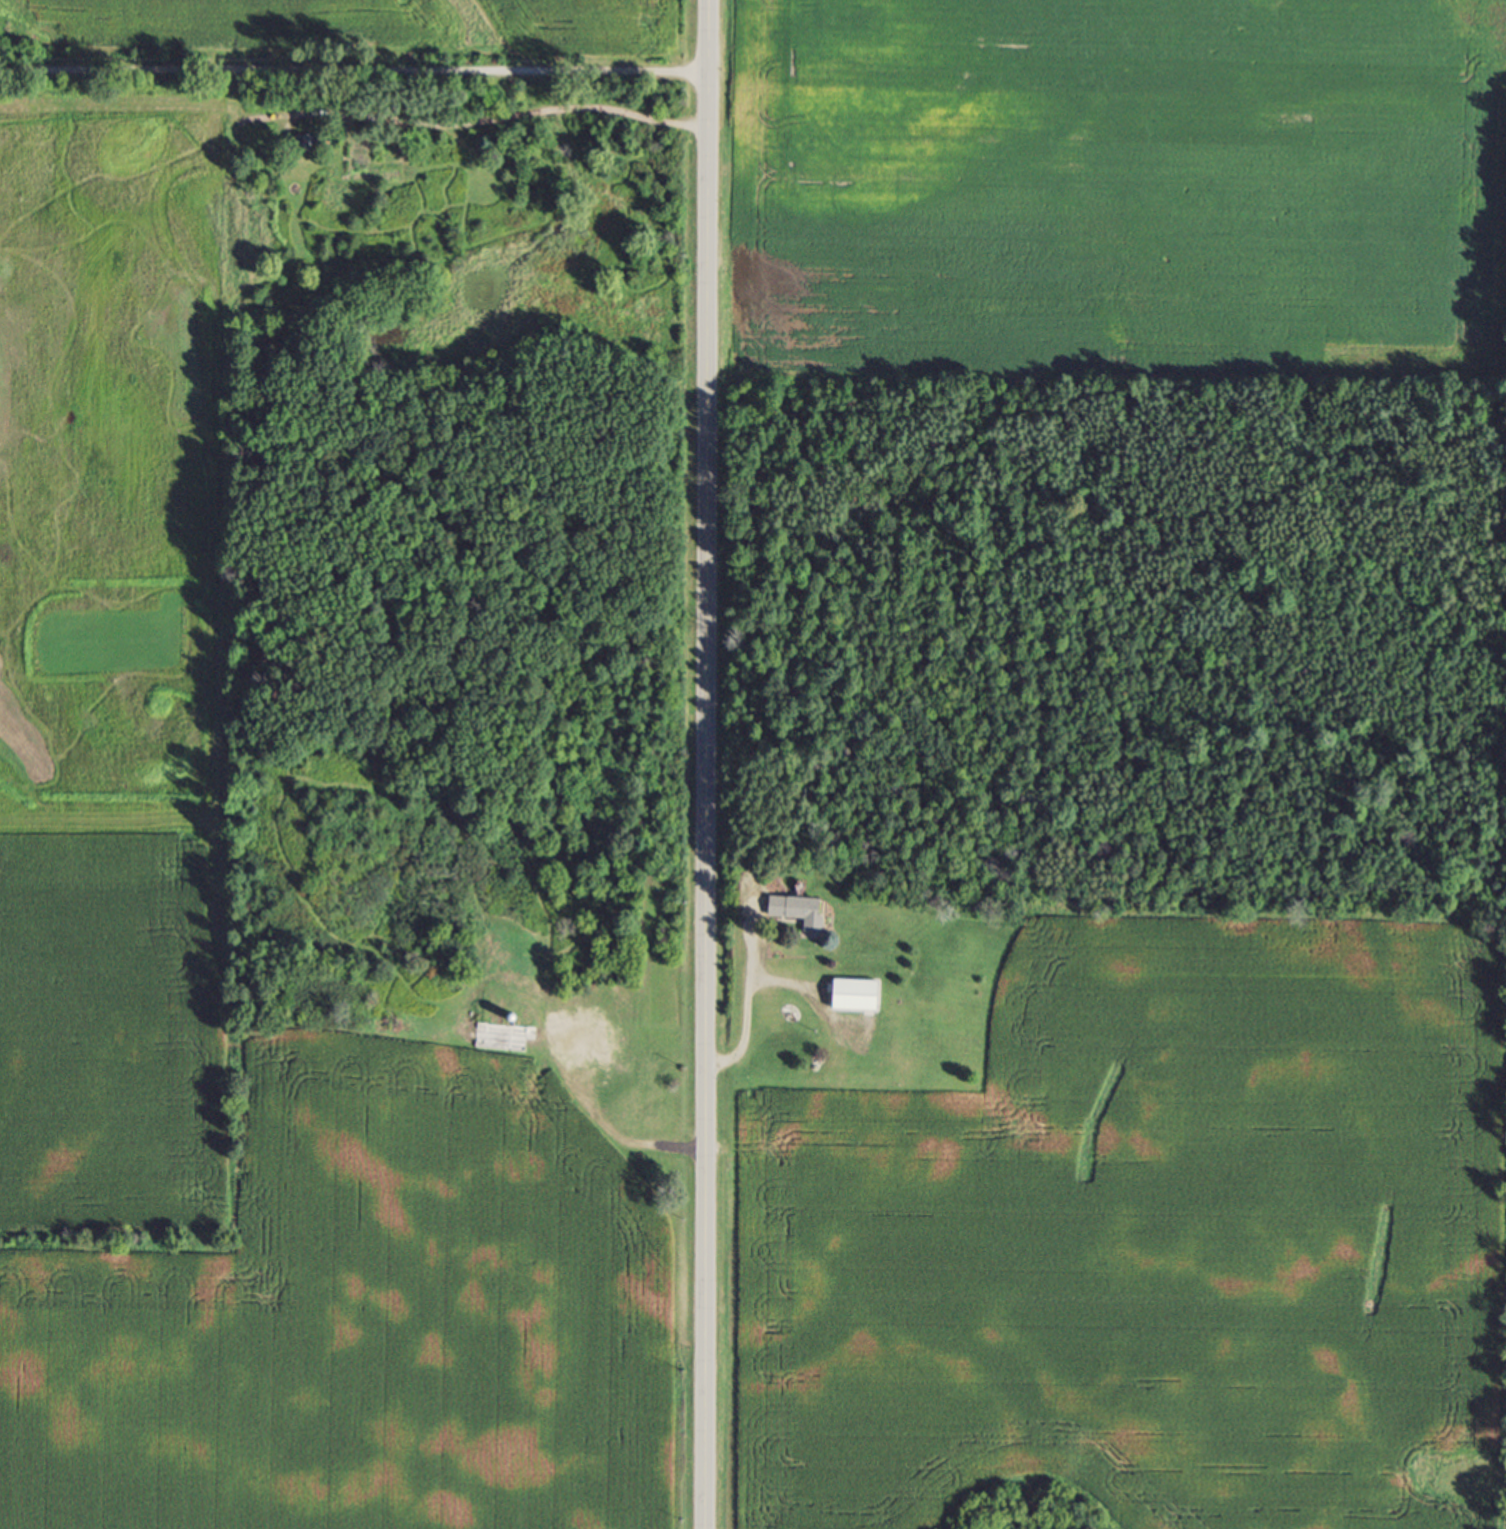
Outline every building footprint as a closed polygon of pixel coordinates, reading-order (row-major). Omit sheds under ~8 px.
[(302,156),(315,156),(315,140),(302,140),(302,156)] [(827,903),(774,901),(773,922),(809,923),(809,937),(826,937),(827,903)] [(884,1016),(885,985),(839,985),(838,1015),(884,1016)]
